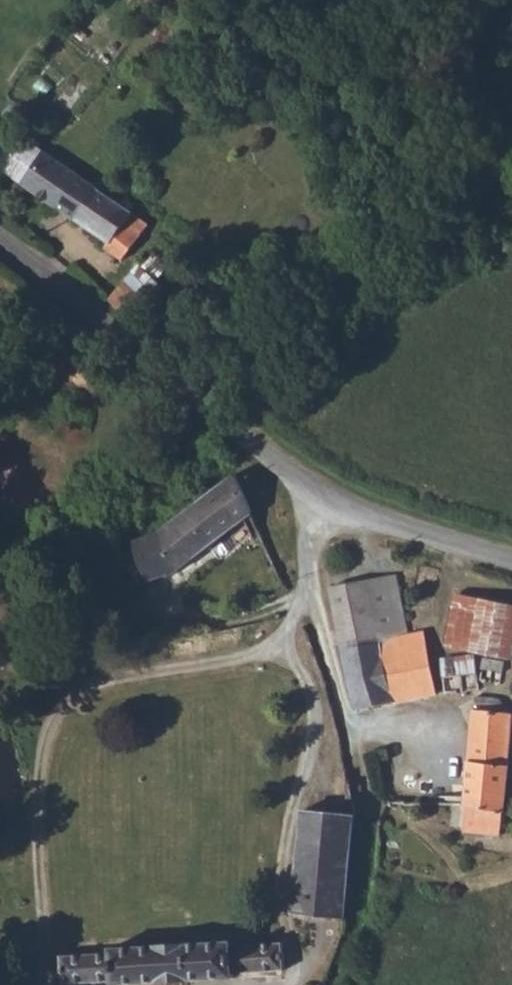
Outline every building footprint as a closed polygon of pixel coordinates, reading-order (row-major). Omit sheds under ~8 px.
[(114,240),(112,243),(128,254),(153,218),(78,172),(81,169),(26,134),(4,166),(114,240)] [(128,254),(112,243),(105,253),(122,264),(128,254)] [(141,262),(110,295),(134,317),(137,317),(166,284),(157,277),(169,263),(155,254),(145,265),(141,262)] [(168,499),(154,506),(175,567),(254,508),(238,474),(235,470),(168,499)] [(392,576),(326,583),(341,645),(405,633),(392,576)] [(448,647),(511,656),(511,604),(455,594),(448,647)] [(405,633),(341,645),(354,703),(428,692),(419,631),(405,633)] [(482,660),(481,669),(499,671),(501,662),(482,660)] [(475,661),(438,661),(439,679),(475,677),(475,661)] [(458,698),(453,807),(453,810),(475,812),(499,813),(508,714),(505,714),(505,705),(491,698),(458,698)] [(292,913),(346,918),(357,816),(303,811),(292,913)] [(109,950),(61,953),(62,980),(111,977),(113,981),(230,974),(232,969),(285,966),(283,940),(230,944),(229,940),(111,947),(109,950)]
